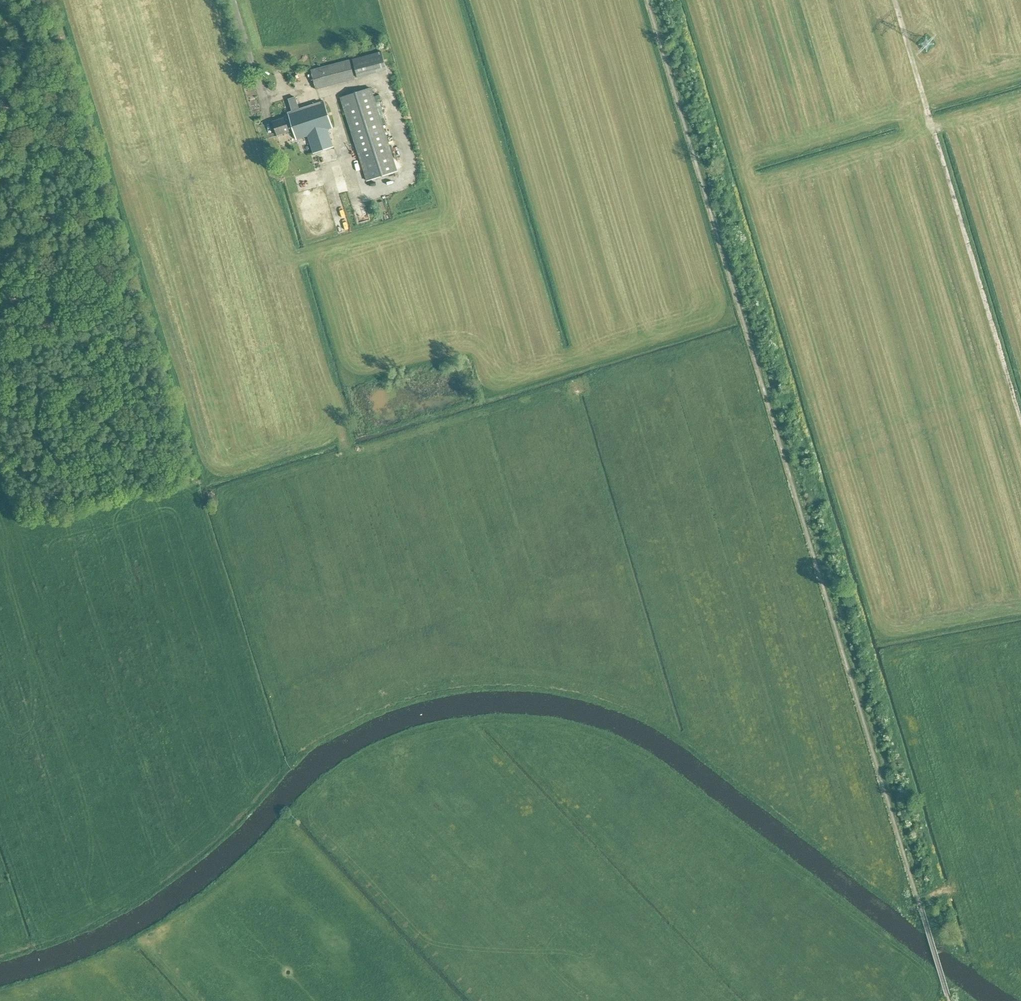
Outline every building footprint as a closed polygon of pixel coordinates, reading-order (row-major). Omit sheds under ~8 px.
[(387,71),(382,52),(353,59),(358,78),(387,71)] [(316,89),(354,80),(349,60),(311,70),(316,89)] [(367,182),(397,172),(371,89),(340,98),(367,182)] [(299,109),(296,99),(289,101),(292,111),(288,113),(289,116),(273,121),(277,135),(294,130),(297,139),(308,136),(314,153),(333,147),(327,130),(332,128),(324,101),(299,109)] [(391,206),(382,208),(386,220),(394,218),(391,206)]
